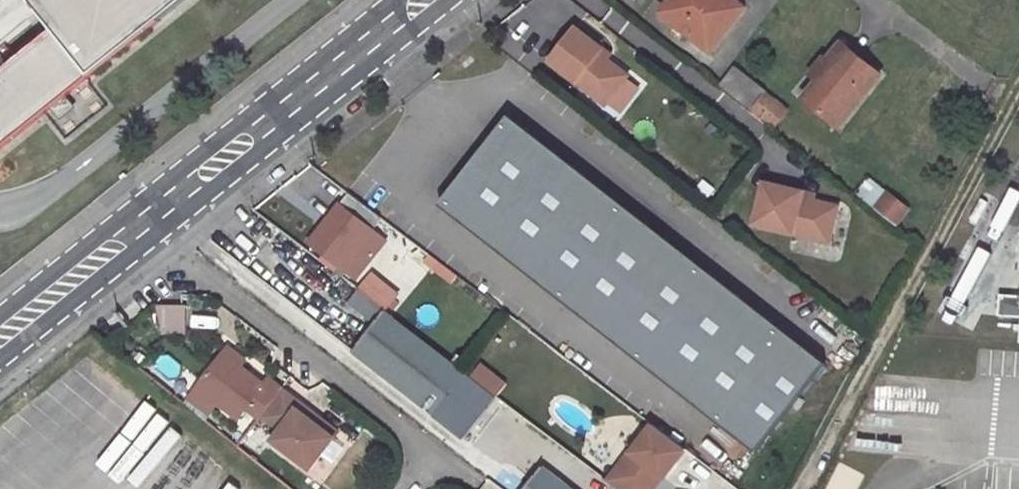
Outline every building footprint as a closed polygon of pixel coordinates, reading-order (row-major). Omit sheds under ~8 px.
[(199,0),(11,0),(43,40),(0,74),(0,157),(199,0)] [(734,0),(673,0),(664,11),(712,48),(744,8),(734,0)] [(602,47),(575,27),(549,60),(605,103),(627,75),(598,52),(602,47)] [(828,65),(816,81),(803,97),(829,118),(842,101),(850,107),(878,72),(840,43),(824,63),(828,65)] [(820,59),(808,74),(816,81),(828,65),(824,63),(820,59)] [(764,92),(735,71),(722,88),(750,109),(764,92)] [(750,109),(761,118),(775,101),(764,92),(750,109)] [(773,126),(786,110),(775,101),(761,118),(773,126)] [(836,124),(850,107),(842,101),(829,118),(836,124)] [(432,206),(750,454),(821,364),(503,118),(432,206)] [(803,192),(764,183),(755,223),(829,241),(838,206),(813,200),(801,198),(803,192)] [(870,206),(890,222),(901,206),(882,190),(870,206)] [(814,195),(803,192),(801,198),(813,200),(814,195)] [(348,193),(310,243),(350,273),(367,251),(360,245),(381,219),(348,193)] [(396,296),(370,275),(358,291),(384,311),(396,296)] [(358,291),(349,302),(375,322),(353,351),(464,438),(496,396),(384,311),(358,291)] [(1000,294),(998,316),(1018,317),(1018,296),(1000,294)] [(157,323),(186,324),(186,304),(157,304),(157,323)] [(223,353),(240,367),(246,359),(229,346),(223,353)] [(199,383),(239,415),(245,408),(259,418),(261,414),(282,388),(269,378),(263,385),(240,367),(223,353),(199,383)] [(278,434),(314,461),(333,438),(296,410),(302,403),(282,388),(261,414),(281,430),(278,434)] [(296,410),(333,438),(339,430),(302,403),(296,410)] [(607,481),(618,488),(645,488),(658,472),(664,477),(686,449),(653,424),(632,452),(630,450),(607,481)] [(542,467),(525,488),(571,488),(542,467)]
